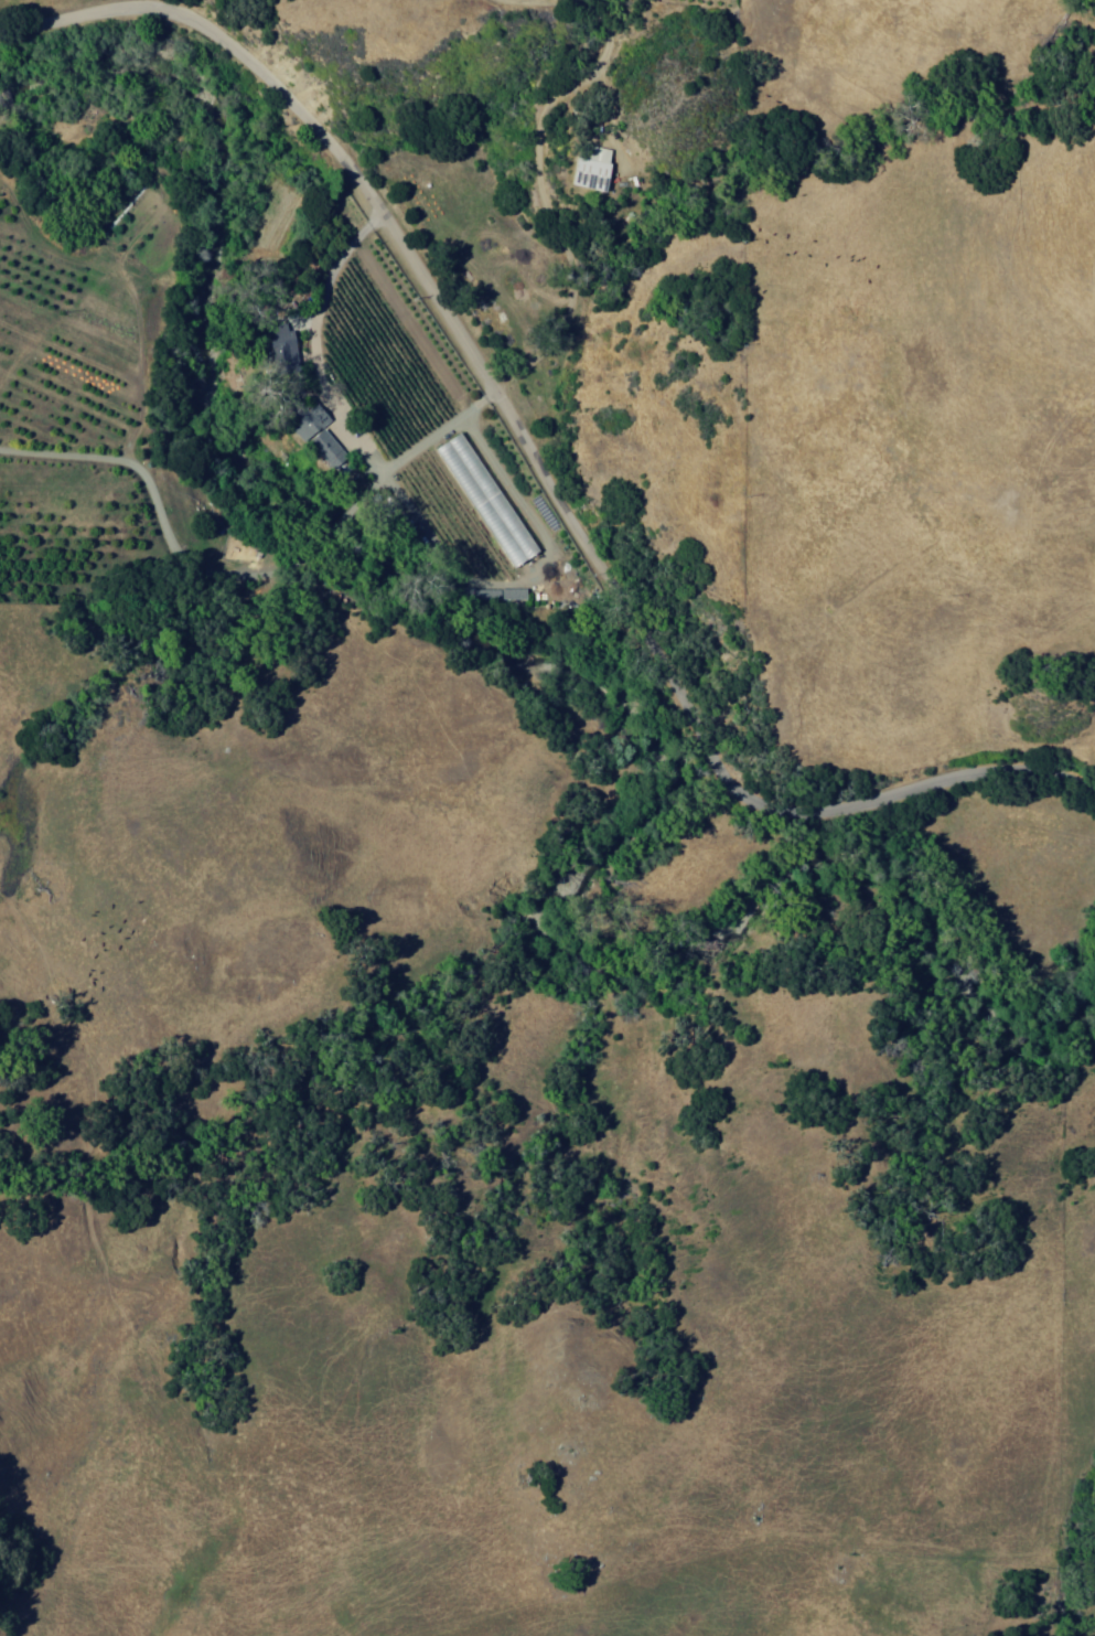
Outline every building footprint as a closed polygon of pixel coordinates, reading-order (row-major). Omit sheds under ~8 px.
[(582,141),(614,149),(611,164),(614,165),(608,191),(572,182),(582,141)] [(288,323),(265,327),(270,364),(302,360),(298,329),(289,331),(288,323)] [(319,402),(334,420),(309,440),(293,423),(319,402)] [(328,431),(347,458),(332,470),(312,443),(328,431)] [(437,449),(462,432),(543,550),(517,568),(437,449)] [(527,600),(463,600),(463,590),(527,590),(527,600)]
